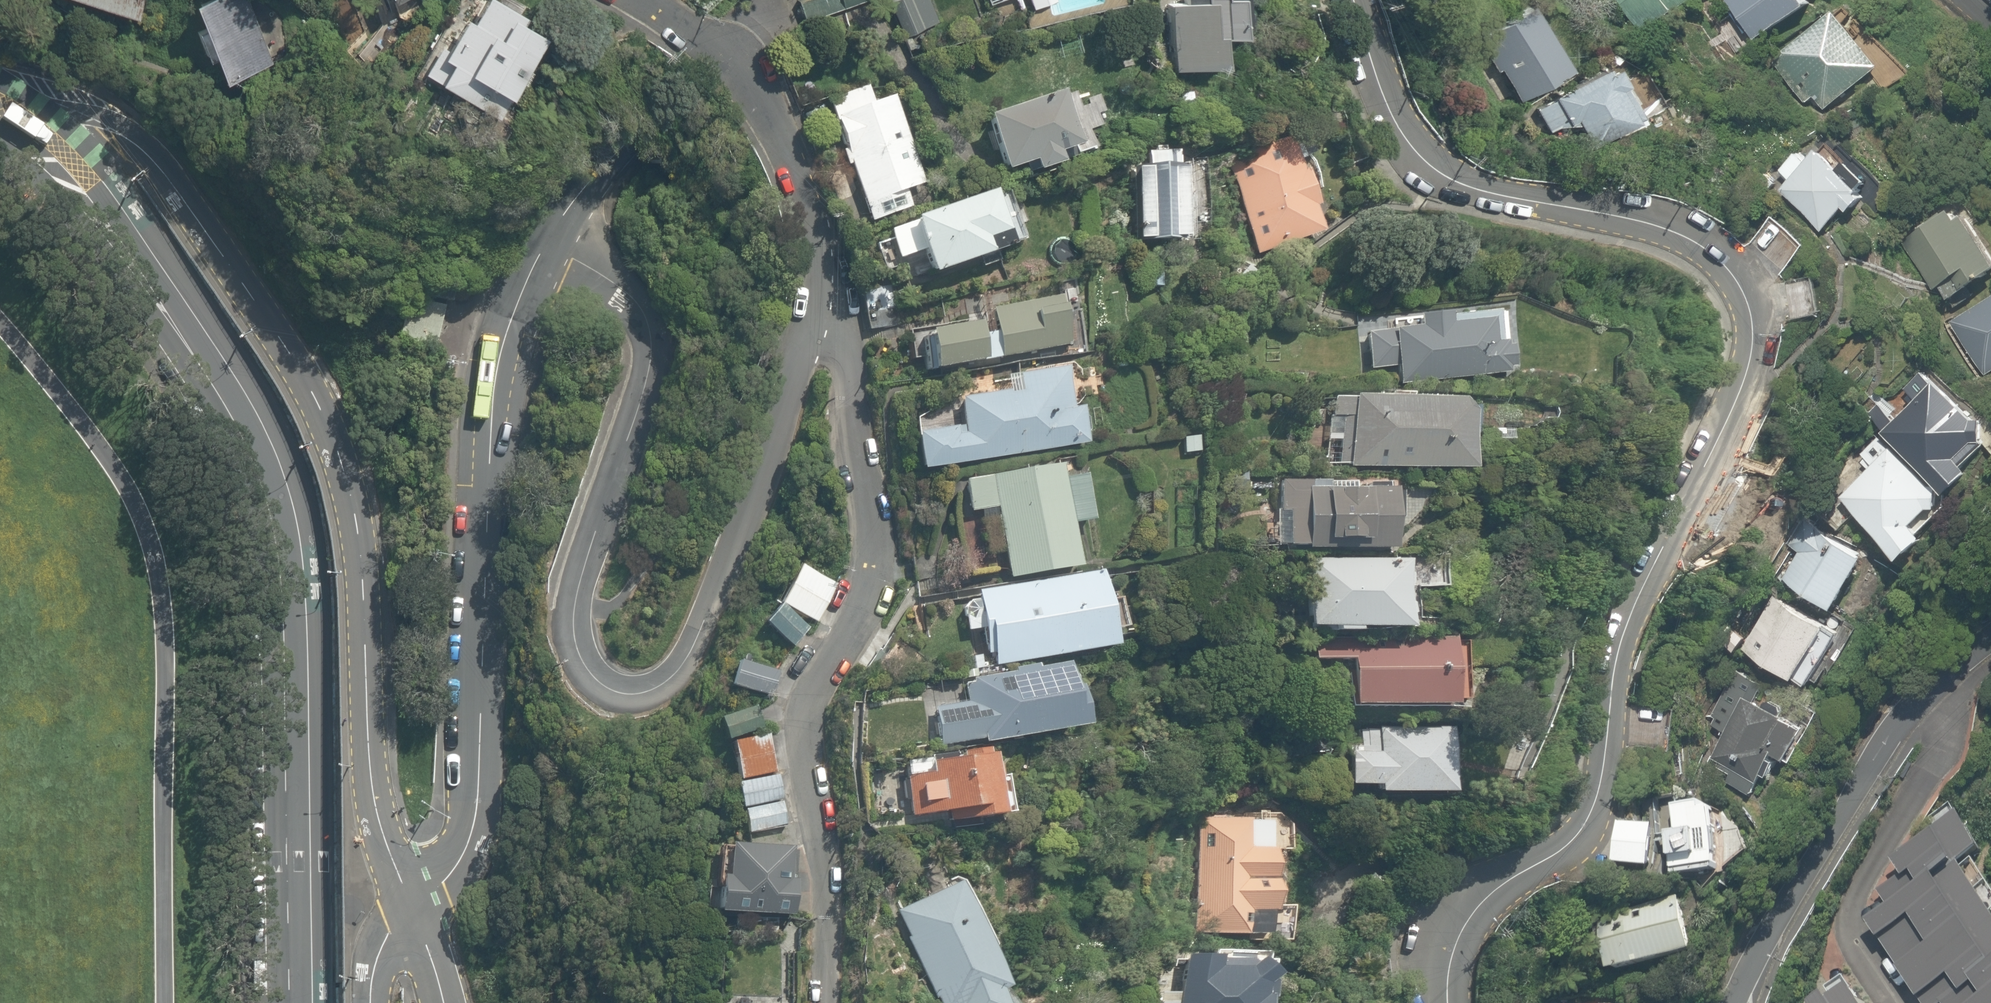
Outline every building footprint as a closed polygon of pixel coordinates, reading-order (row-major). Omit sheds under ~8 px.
[(129,16),(135,0),(84,0),(129,16)] [(193,1),(214,78),(270,62),(252,0),(197,0),(193,1)] [(393,29),(446,9),(443,0),(382,0),(393,29)] [(890,1),(907,38),(938,24),(927,0),(892,0),(890,1)] [(1178,78),(1237,76),(1235,40),(1258,39),(1256,0),(1174,0),(1178,78)] [(1645,31),(1696,0),(1626,0),(1645,31)] [(1811,0),(1734,0),(1759,40),(1814,6),(1811,0)] [(1571,71),(1529,6),(1478,37),(1491,56),(1487,58),(1497,72),(1500,70),(1520,102),(1571,71)] [(1808,86),(1826,110),(1884,66),(1841,10),(1787,52),(1788,53),(1775,62),(1796,89),(1807,80),(1810,85),(1808,86)] [(539,56),(465,17),(419,104),(493,143),(539,56)] [(1603,73),(1600,68),(1551,97),(1552,99),(1535,109),(1550,133),(1559,127),(1579,126),(1591,147),(1633,122),(1632,120),(1638,116),(1620,86),(1622,86),(1611,68),(1603,73)] [(865,84),(823,98),(862,201),(918,181),(888,95),(871,98),(865,84)] [(1056,90),(978,113),(999,169),(1027,162),(1031,171),(1058,164),(1053,152),(1073,146),(1056,90)] [(1307,124),(1236,142),(1261,237),(1332,218),(1307,124)] [(1792,180),(1782,190),(1824,232),(1849,208),(1853,212),(1866,198),(1863,195),(1866,191),(1864,189),(1872,180),(1853,162),(1833,143),(1825,151),(1825,150),(1811,163),(1801,153),(1783,170),(1792,180)] [(1202,151),(1141,151),(1141,244),(1202,244),(1202,151)] [(991,186),(906,213),(924,271),(1009,244),(991,186)] [(1937,289),(1943,285),(1953,299),(1985,277),(1986,279),(1990,276),(1990,247),(1963,206),(1906,244),(1937,289)] [(990,314),(935,324),(944,372),(1082,346),(1073,300),(1000,314),(1002,325),(993,327),(990,314)] [(1990,372),(1990,300),(1953,321),(1987,374),(1990,372)] [(1406,364),(1407,381),(1507,370),(1515,361),(1513,340),(1499,339),(1497,316),(1458,315),(1458,309),(1427,310),(1427,320),(1404,324),(1366,330),(1373,364),(1406,364)] [(959,421),(911,427),(916,463),(1084,439),(1079,403),(1072,403),(1066,360),(1013,368),(1015,386),(955,394),(959,421)] [(1889,430),(1886,433),(1951,495),(1974,473),(1966,464),(1987,445),(1983,442),(1984,420),(1974,420),(1936,382),(1935,383),(1924,372),(1907,389),(1918,400),(1898,421),(1888,412),(1879,422),(1889,430)] [(1469,409),(1454,394),(1353,395),(1344,464),(1466,468),(1469,409)] [(1873,469),(1846,496),(1908,559),(1930,538),(1917,525),(1933,509),(1942,509),(1942,486),(1931,486),(1895,449),(1893,451),(1880,438),(1865,453),(1869,458),(1865,462),(1873,469)] [(1059,460),(961,475),(965,506),(992,504),(1006,573),(1078,562),(1070,522),(1091,518),(1081,468),(1062,471),(1059,460)] [(1393,484),(1313,483),(1310,547),(1391,551),(1393,484)] [(1796,547),(1803,551),(1787,577),(1840,608),(1871,555),(1819,525),(1818,527),(1811,523),(1796,547)] [(1410,559),(1319,558),(1317,626),(1408,629),(1410,559)] [(830,581),(794,564),(776,601),(813,618),(830,581)] [(1097,569),(973,588),(990,661),(1110,645),(1097,569)] [(1833,624),(1779,595),(1748,646),(1801,678),(1802,676),(1813,683),(1815,679),(1820,682),(1837,654),(1832,651),(1842,632),(1832,626),(1833,624)] [(776,601),(761,620),(790,644),(805,624),(776,601)] [(1355,636),(1357,704),(1452,707),(1454,637),(1355,636)] [(735,660),(729,684),(769,695),(776,669),(735,660)] [(1065,663),(959,680),(963,701),(926,706),(932,746),(1072,726),(1065,663)] [(1765,705),(1757,701),(1766,684),(1738,671),(1714,716),(1718,718),(1714,724),(1729,731),(1715,757),(1723,760),(1719,766),(1734,773),(1730,781),(1755,793),(1761,780),(1764,781),(1767,773),(1772,775),(1781,760),(1776,757),(1779,752),(1790,758),(1804,729),(1797,725),(1799,722),(1783,714),(1785,710),(1783,704),(1773,700),(1768,701),(1765,705)] [(753,706),(717,716),(723,737),(759,728),(753,706)] [(1438,790),(1439,733),(1347,730),(1344,790),(1438,790)] [(729,740),(736,776),(771,770),(763,732),(729,740)] [(993,807),(985,746),(899,758),(908,818),(993,807)] [(773,772),(735,780),(739,804),(778,796),(773,772)] [(1939,1002),(1940,1002),(1990,1002),(1990,888),(1968,853),(1976,843),(1948,799),(1928,815),(1932,824),(1887,854),(1898,873),(1875,887),(1884,902),(1861,917),(1920,1002),(1938,1002),(1939,1002)] [(777,800),(741,807),(746,830),(783,824),(777,800)] [(1679,832),(1671,833),(1674,876),(1720,871),(1720,866),(1722,866),(1718,809),(1715,810),(1715,808),(1708,808),(1708,804),(1677,806),(1679,832)] [(1209,817),(1206,928),(1274,933),(1279,822),(1209,817)] [(1662,828),(1622,823),(1616,863),(1657,868),(1662,828)] [(784,843),(724,839),(722,872),(715,871),(711,904),(787,912),(790,876),(783,875),(784,843)] [(952,879),(891,909),(934,1002),(1008,1002),(1004,980),(952,879)] [(1698,952),(1683,897),(1603,918),(1616,973),(1698,952)] [(1181,951),(1175,1002),(1260,1002),(1265,953),(1181,951)] [(1859,989),(1858,990),(1849,978),(1831,990),(1836,997),(1826,1002),(1868,1002),(1859,989)]
